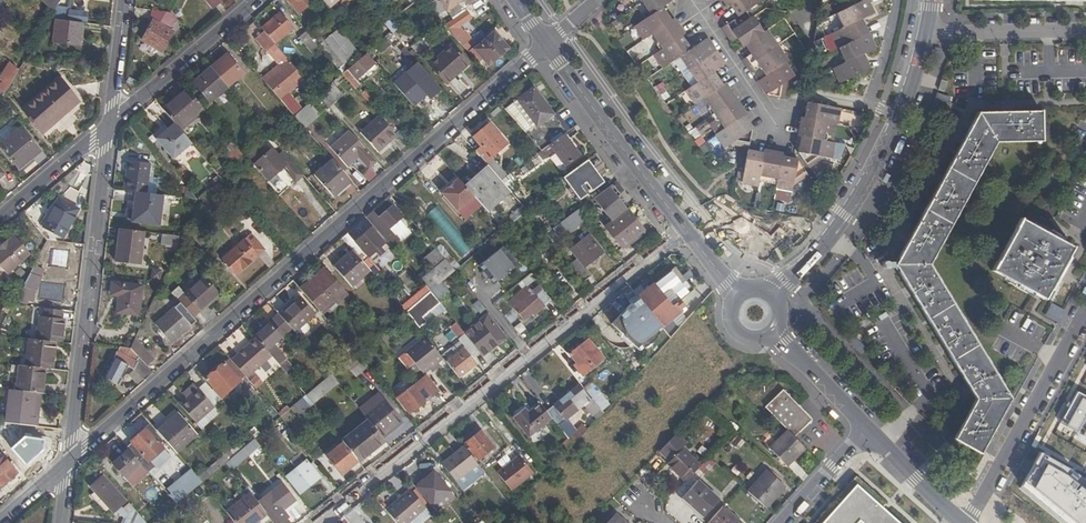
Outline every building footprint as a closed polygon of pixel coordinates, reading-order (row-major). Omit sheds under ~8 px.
[(40,0),(53,13),(58,4),(54,0),(41,0),(40,0)] [(299,12),(313,0),(289,0),(299,12)] [(329,10),(341,0),(321,0),(329,10)] [(447,10),(462,0),(440,0),(447,10)] [(452,18),(475,2),(474,0),(462,0),(447,10),(452,18)] [(651,15),(662,8),(673,0),(645,0),(642,2),(651,15)] [(730,4),(740,16),(764,0),(735,0),(730,4)] [(844,28),(861,20),(874,14),(867,0),(865,0),(857,4),(837,13),(844,28)] [(636,25),(645,39),(653,34),(671,21),(662,8),(651,15),(636,25)] [(67,9),(66,18),(87,19),(87,10),(67,9)] [(427,35),(406,9),(384,24),(391,33),(406,50),(427,35)] [(168,29),(175,17),(170,12),(153,10),(152,19),(154,20),(142,41),(161,52),(173,32),(168,29)] [(466,12),(445,26),(451,33),(471,19),(466,12)] [(278,14),(261,29),(262,29),(273,42),(275,44),(292,30),(278,14)] [(653,34),(663,48),(681,36),(684,34),(674,19),(671,21),(653,34)] [(741,29),(738,25),(726,32),(733,42),(737,39),(743,47),(745,45),(765,32),(757,19),(741,29)] [(80,45),(82,23),(56,20),(54,32),(53,42),(65,44),(80,45)] [(726,32),(738,25),(735,20),(723,28),(726,32)] [(832,34),(839,48),(867,34),(861,20),(844,28),(832,34)] [(313,25),(306,32),(320,48),(338,69),(358,52),(332,21),(318,32),(313,25)] [(266,49),(273,42),(262,29),(255,36),(266,49)] [(456,36),(462,45),(472,38),(465,29),(456,36)] [(778,46),(767,30),(765,32),(745,45),(751,54),(744,58),(749,65),(778,46)] [(312,55),(320,48),(306,32),(298,38),(312,55)] [(507,48),(494,33),(475,50),(488,65),(507,48)] [(839,48),(846,62),(862,54),(875,48),(867,34),(839,48)] [(655,54),(664,68),(680,56),(691,49),(681,36),(663,48),(655,54)] [(680,56),(689,69),(716,51),(707,38),(691,49),(680,56)] [(452,45),(430,65),(446,84),(468,64),(452,45)] [(788,61),(778,46),(749,65),(753,72),(760,67),(766,76),(786,62),(788,61)] [(409,53),(414,58),(417,55),(412,49),(409,53)] [(398,69),(404,62),(392,50),(386,56),(398,69)] [(689,69),(698,82),(713,72),(725,64),(716,51),(689,69)] [(355,89),(380,68),(367,54),(343,75),(355,89)] [(841,84),(870,69),(862,54),(846,62),(833,69),(841,84)] [(227,55),(211,69),(227,87),(243,73),(227,55)] [(287,59),(269,74),(272,77),(290,62),(287,59)] [(272,77),(269,74),(263,80),(280,99),(304,78),(290,62),(272,77)] [(795,75),(786,62),(766,76),(759,80),(768,93),(786,98),(787,94),(790,78),(795,75)] [(9,64),(0,79),(0,81),(2,82),(0,86),(0,94),(3,97),(19,69),(9,64)] [(421,89),(432,80),(418,64),(399,80),(396,77),(391,82),(406,99),(420,87),(421,89)] [(218,95),(227,87),(211,69),(193,84),(209,103),(218,95)] [(686,91),(696,104),(704,99),(722,86),(713,72),(698,82),(686,91)] [(58,78),(22,110),(43,133),(78,101),(58,78)] [(318,95),(329,108),(344,95),(333,82),(318,95)] [(655,86),(662,99),(668,96),(661,82),(655,86)] [(708,110),(712,115),(736,99),(726,84),(722,86),(704,99),(709,106),(708,110)] [(227,87),(218,95),(220,98),(230,90),(227,87)] [(191,119),(203,108),(187,89),(163,110),(175,124),(177,126),(181,131),(193,121),(191,119)] [(537,128),(527,135),(541,151),(549,145),(564,134),(566,133),(534,89),(517,101),(518,103),(537,128)] [(366,90),(360,95),(368,104),(374,99),(366,90)] [(720,121),(725,129),(743,116),(746,114),(736,99),(712,115),(715,120),(720,121)] [(518,103),(507,112),(527,135),(537,128),(518,103)] [(837,125),(840,109),(808,103),(805,118),(826,123),(837,125)] [(293,104),(288,108),(294,116),(300,111),(293,104)] [(315,119),(305,107),(300,111),(294,116),(305,128),(315,119)] [(840,111),(839,124),(858,125),(859,112),(840,111)] [(976,399),(954,439),(980,454),(1011,398),(929,264),(996,142),(1042,141),(1041,111),(978,112),(895,266),(976,399)] [(378,152),(396,136),(379,116),(361,133),(378,152)] [(729,146),(737,141),(749,143),(752,130),(743,116),(725,129),(716,135),(726,148),(729,146)] [(822,141),(826,123),(805,118),(801,117),(797,136),(801,137),(822,141)] [(175,124),(166,132),(168,134),(177,126),(175,124)] [(481,147),(477,151),(486,162),(506,144),(488,124),(473,138),(481,147)] [(172,159),(191,143),(181,131),(177,126),(168,134),(166,132),(156,140),(172,159)] [(21,129),(1,146),(20,168),(40,152),(21,129)] [(281,137),(276,131),(270,137),(275,143),(281,137)] [(369,169),(376,163),(349,131),(331,148),(348,167),(359,157),(369,169)] [(407,133),(399,140),(408,150),(416,143),(407,133)] [(579,155),(564,134),(549,145),(565,165),(579,155)] [(246,157),(266,182),(284,167),(289,173),(287,175),(294,183),(303,175),(275,143),(270,137),(246,157)] [(838,160),(842,144),(822,141),(801,137),(798,153),(810,169),(825,158),(838,160)] [(749,143),(737,141),(729,146),(748,150),(749,143)] [(225,148),(229,152),(236,146),(232,142),(225,148)] [(236,146),(229,152),(224,156),(234,167),(246,157),(236,146)] [(741,183),(757,186),(759,175),(763,153),(748,150),(744,169),(741,183)] [(759,175),(777,179),(781,157),(782,154),(764,150),(763,153),(759,175)] [(792,188),(809,177),(797,160),(781,157),(777,179),(775,190),(791,193),(792,188)] [(333,196),(351,181),(332,159),(314,175),(333,196)] [(585,162),(601,183),(605,180),(589,159),(585,162)] [(128,161),(124,190),(147,193),(150,164),(128,161)] [(601,183),(585,162),(563,178),(579,200),(601,183)] [(487,212),(511,192),(501,181),(490,169),(467,189),(479,203),(481,205),(487,212)] [(456,176),(439,190),(441,193),(458,178),(456,176)] [(458,178),(441,193),(464,219),(481,205),(479,203),(467,189),(458,178)] [(224,207),(232,201),(218,185),(211,190),(224,207)] [(593,198),(611,222),(627,209),(609,187),(593,198)] [(521,190),(514,195),(523,206),(524,206),(530,202),(521,190)] [(186,206),(187,198),(154,194),(153,200),(143,200),(141,224),(159,226),(162,204),(186,206)] [(425,203),(426,202),(422,196),(416,201),(421,207),(421,208),(426,215),(431,210),(425,203)] [(59,200),(41,232),(43,236),(48,241),(60,242),(78,210),(59,200)] [(538,207),(532,200),(530,202),(524,206),(527,210),(528,211),(530,214),(538,207)] [(378,217),(373,210),(365,217),(393,249),(412,232),(400,220),(403,217),(392,205),(378,217)] [(523,206),(499,225),(504,231),(528,211),(527,210),(524,206),(523,206)] [(563,238),(589,218),(587,216),(581,208),(554,227),(563,238)] [(644,230),(627,209),(611,222),(605,226),(622,247),(644,230)] [(1021,219),(992,271),(1044,300),(1073,248),(1021,219)] [(548,223),(541,227),(546,233),(553,228),(548,223)] [(354,241),(347,233),(341,238),(352,250),(363,263),(370,270),(373,274),(375,272),(371,259),(369,257),(374,253),(378,257),(382,254),(378,249),(384,244),(370,228),(354,241)] [(138,266),(143,232),(119,229),(115,263),(138,266)] [(177,248),(179,236),(161,234),(160,243),(165,244),(165,245),(177,248)] [(250,234),(222,259),(236,275),(264,250),(250,234)] [(577,257),(569,264),(583,281),(591,275),(585,267),(603,253),(588,235),(570,249),(577,257)] [(2,245),(18,264),(30,255),(15,236),(8,242),(7,241),(2,245)] [(45,246),(83,251),(84,245),(60,242),(48,241),(45,246)] [(6,274),(18,264),(2,245),(0,247),(0,267),(6,274)] [(503,248),(479,266),(494,285),(517,266),(503,248)] [(434,271),(422,281),(427,287),(431,292),(444,281),(447,279),(455,272),(436,249),(424,259),(434,271)] [(351,286),(370,270),(363,263),(352,250),(334,266),(351,286)] [(591,318),(636,376),(712,291),(679,252),(591,318)] [(333,298),(337,302),(347,293),(325,266),(300,287),(319,310),(333,298)] [(44,270),(33,267),(15,302),(27,305),(28,302),(32,302),(35,291),(37,291),(44,270)] [(151,269),(150,281),(160,282),(161,271),(151,269)] [(450,283),(459,277),(455,272),(447,279),(450,283)] [(16,285),(23,280),(20,275),(13,281),(16,285)] [(204,278),(185,295),(178,301),(193,318),(219,295),(204,278)] [(113,283),(112,294),(119,295),(118,311),(138,314),(141,287),(113,283)] [(509,302),(525,320),(532,313),(534,315),(545,306),(551,300),(539,287),(533,292),(527,286),(509,302)] [(178,301),(185,295),(178,287),(171,293),(178,301)] [(427,287),(402,308),(406,312),(431,292),(427,287)] [(427,303),(435,297),(431,292),(406,312),(405,313),(409,318),(427,303)] [(299,296),(278,314),(292,329),(295,333),(315,315),(299,296)] [(435,297),(427,303),(433,310),(441,304),(435,297)] [(333,298),(319,310),(322,314),(337,302),(333,298)] [(38,299),(37,308),(44,309),(63,311),(75,312),(76,304),(38,299)] [(62,319),(63,311),(44,309),(43,317),(39,317),(37,340),(55,342),(61,343),(64,320),(62,319)] [(175,309),(157,325),(172,342),(190,327),(175,309)] [(278,314),(253,336),(256,338),(270,355),(278,364),(286,358),(273,344),(292,329),(278,314)] [(487,315),(464,333),(465,334),(468,338),(483,357),(488,352),(505,339),(496,327),(487,315)] [(458,339),(465,334),(464,333),(463,332),(456,323),(449,328),(458,339)] [(422,375),(442,359),(424,337),(404,353),(412,363),(422,375)] [(245,376),(270,355),(256,338),(230,360),(245,376)] [(52,369),(55,342),(37,340),(28,339),(26,366),(45,369),(52,369)] [(575,364),(583,375),(604,359),(588,339),(570,354),(577,362),(575,364)] [(152,361),(133,340),(129,347),(139,359),(147,367),(152,361)] [(134,368),(145,381),(153,374),(147,367),(139,359),(129,347),(122,346),(104,377),(117,385),(128,367),(133,370),(134,368)] [(464,348),(445,363),(457,379),(477,364),(464,348)] [(357,375),(367,366),(357,354),(356,354),(347,362),(357,375)] [(241,380),(245,376),(230,360),(230,359),(226,363),(241,380)] [(214,388),(212,390),(220,398),(241,380),(226,363),(206,379),(214,388)] [(583,375),(575,364),(568,369),(576,380),(583,375)] [(42,394),(45,369),(26,366),(20,366),(17,391),(34,393),(41,394),(42,394)] [(411,413),(436,394),(423,378),(399,397),(411,413)] [(591,383),(583,389),(591,399),(602,413),(609,406),(591,383)] [(557,426),(591,399),(583,389),(579,384),(545,412),(551,419),(557,426)] [(196,423),(214,407),(199,389),(181,405),(196,423)] [(31,418),(34,393),(17,391),(10,390),(6,423),(32,426),(34,418),(31,418)] [(783,390),(765,408),(787,431),(794,437),(812,420),(783,390)] [(1061,423),(1085,437),(1085,397),(1078,392),(1061,423)] [(306,396),(295,405),(301,414),(313,405),(306,396)] [(365,416),(384,400),(381,397),(361,412),(365,416)] [(400,421),(384,400),(365,416),(369,421),(380,436),(400,421)] [(529,437),(551,419),(545,412),(539,404),(527,413),(524,409),(513,418),(529,437)] [(214,407),(196,423),(201,429),(219,413),(214,407)] [(178,413),(157,430),(176,453),(197,435),(178,413)] [(358,461),(384,441),(380,436),(369,421),(342,442),(343,443),(358,461)] [(132,443),(127,448),(129,450),(148,472),(149,472),(154,467),(149,462),(164,448),(159,443),(161,440),(148,426),(130,442),(132,443)] [(478,459),(493,446),(481,431),(466,444),(478,459)] [(803,449),(804,448),(794,437),(787,431),(785,433),(803,449)] [(295,449),(302,444),(292,432),(286,438),(295,449)] [(786,466),(803,449),(785,433),(769,449),(786,466)] [(686,444),(677,434),(659,452),(669,462),(666,465),(684,482),(700,466),(682,448),(686,444)] [(735,435),(729,443),(738,450),(744,442),(735,435)] [(560,447),(566,452),(572,445),(567,439),(560,447)] [(342,474),(358,461),(343,443),(327,455),(342,474)] [(228,446),(221,452),(228,460),(230,458),(235,454),(228,446)] [(460,478),(478,464),(464,446),(445,460),(460,478)] [(149,462),(154,467),(168,454),(164,448),(149,462)] [(132,486),(148,472),(129,450),(112,464),(132,486)] [(246,460),(239,451),(235,454),(230,458),(237,467),(246,460)] [(1022,490),(1062,522),(1085,522),(1085,483),(1070,470),(1040,453),(1022,490)] [(532,473),(518,455),(496,473),(510,490),(532,473)] [(0,461),(0,485),(2,487),(17,474),(4,458),(0,461)] [(314,469),(310,465),(306,460),(286,476),(300,493),(320,477),(314,469)] [(767,471),(747,492),(765,508),(784,487),(767,471)] [(454,497),(434,472),(416,487),(436,511),(454,497)] [(126,522),(147,522),(105,475),(92,486),(115,513),(118,510),(127,520),(126,522)] [(186,480),(169,495),(171,498),(176,504),(187,495),(202,482),(197,477),(189,484),(186,480)] [(815,522),(899,522),(882,508),(886,504),(856,477),(815,522)] [(719,500),(697,481),(682,498),(703,517),(719,500)] [(263,510),(266,514),(273,522),(281,522),(288,517),(283,511),(293,503),(280,487),(269,496),(274,502),(263,510)] [(426,508),(410,489),(385,510),(396,522),(407,522),(426,508)] [(266,514),(263,510),(250,494),(227,513),(235,522),(255,522),(266,514)] [(193,502),(187,495),(176,504),(183,512),(193,502)] [(161,507),(166,512),(176,504),(171,498),(161,507)] [(355,507),(344,515),(349,522),(366,522),(355,507)] [(722,507),(707,522),(740,522),(722,507)] [(615,514),(606,522),(624,522),(615,514)]
